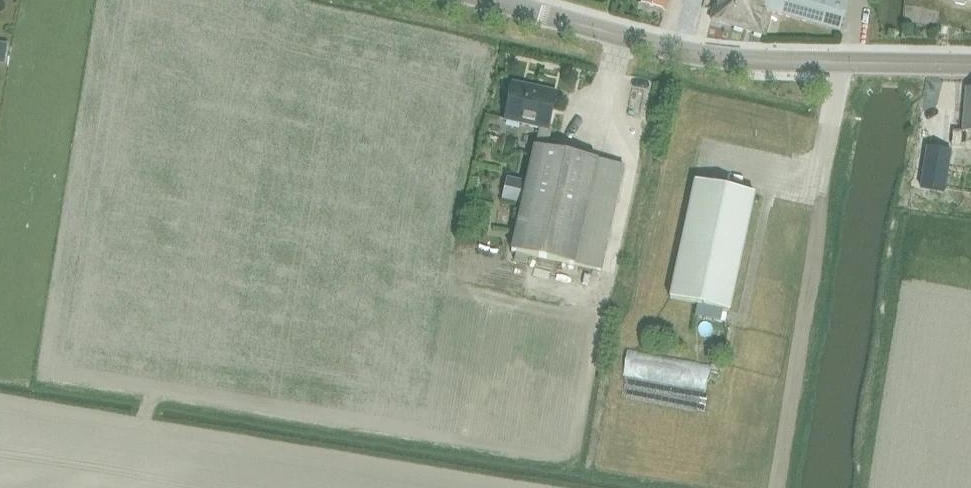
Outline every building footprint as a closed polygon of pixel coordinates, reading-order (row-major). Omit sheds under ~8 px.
[(637,4),(664,12),(668,0),(638,0),(637,4)] [(754,0),(716,0),(710,21),(730,26),(736,3),(752,8),(754,0)] [(794,0),(754,0),(752,8),(736,3),(730,26),(764,36),(771,13),(789,18),(794,0)] [(789,18),(839,33),(848,0),(794,0),(789,18)] [(11,49),(15,31),(3,28),(0,45),(0,47),(11,49)] [(547,129),(554,98),(529,92),(530,88),(512,84),(504,120),(547,129)] [(963,131),(970,132),(970,90),(966,90),(963,131)] [(601,273),(624,166),(533,147),(510,253),(515,254),(513,263),(525,265),(527,257),(601,273)] [(945,192),(951,152),(927,148),(921,188),(945,192)] [(670,300),(672,300),(670,308),(677,310),(676,315),(690,318),(693,305),(730,312),(755,194),(695,182),(670,300)] [(716,377),(720,355),(635,339),(631,361),(716,377)]
